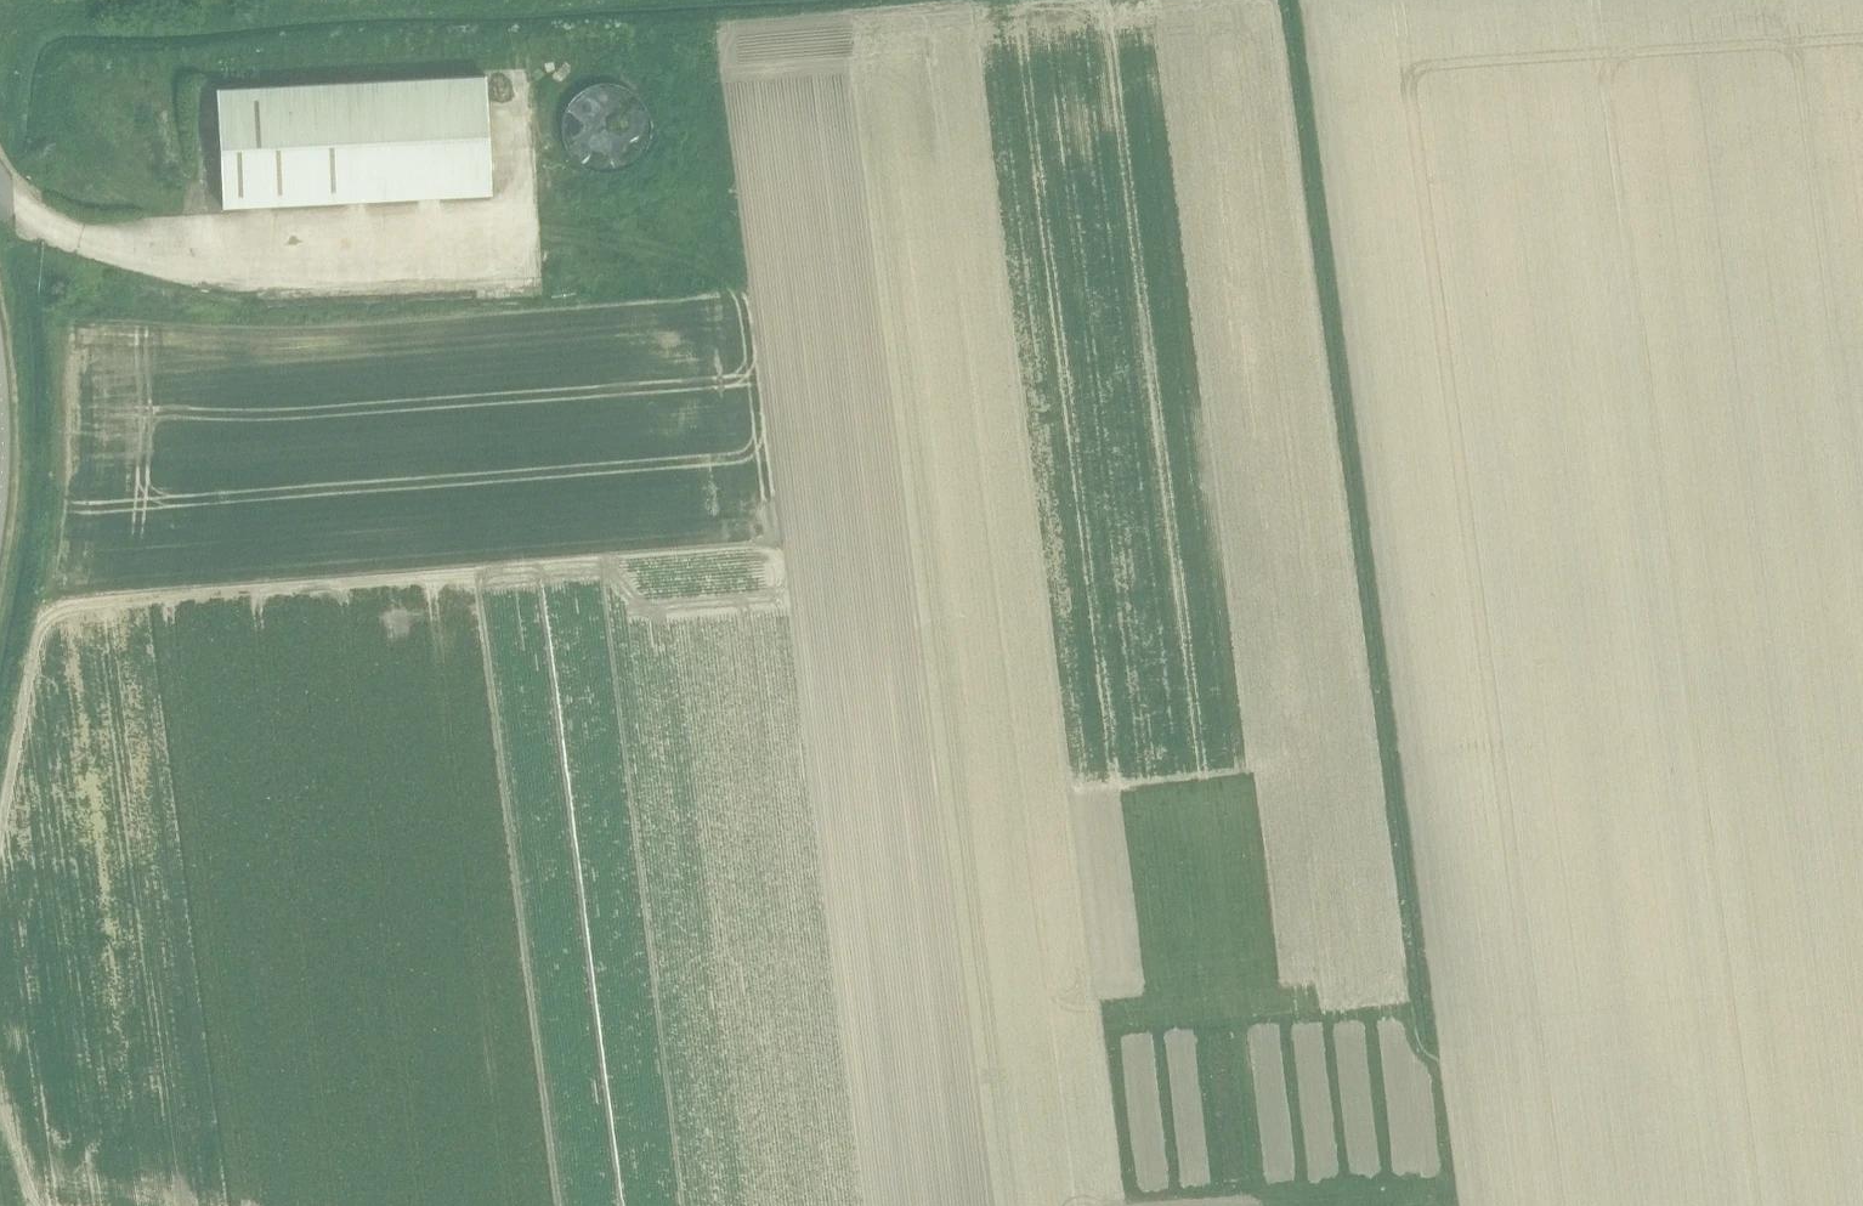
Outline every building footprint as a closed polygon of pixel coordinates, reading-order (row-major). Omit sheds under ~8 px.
[(491,194),(485,75),(216,88),(222,207),(491,194)]
